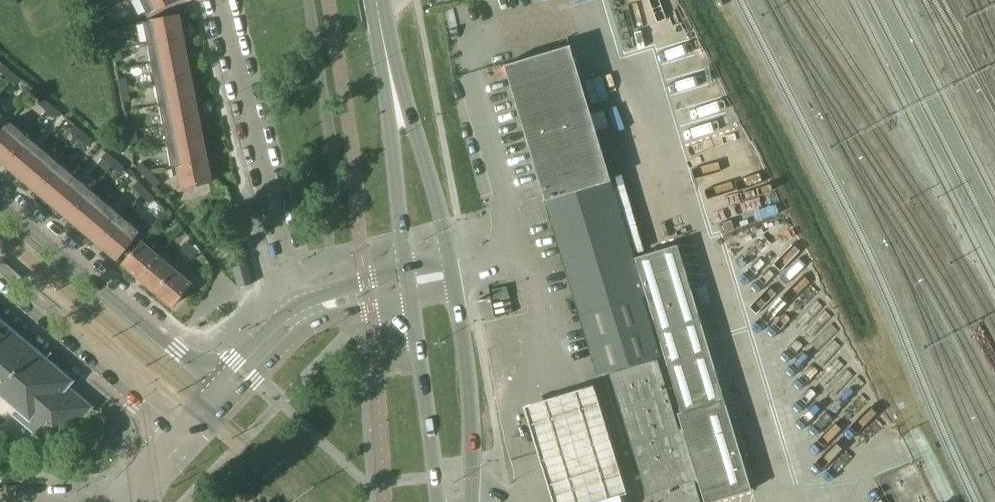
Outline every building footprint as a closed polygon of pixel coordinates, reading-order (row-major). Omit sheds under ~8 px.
[(90,3),(95,14),(101,11),(96,0),(90,3)] [(146,14),(152,11),(176,0),(139,0),(146,14)] [(101,11),(95,14),(100,24),(106,21),(101,11)] [(177,15),(149,20),(149,21),(142,22),(146,43),(181,36),(177,15)] [(181,36),(146,43),(151,63),(185,57),(181,36)] [(108,39),(111,50),(118,48),(115,37),(108,39)] [(633,258),(599,147),(589,114),(568,45),(503,65),(573,296),(573,297),(572,297),(571,297),(571,298),(570,298),(569,299),(569,300),(568,300),(568,301),(568,302),(567,302),(567,303),(567,304),(567,305),(567,306),(567,307),(568,308),(568,309),(569,309),(569,310),(569,311),(570,311),(571,312),(572,312),(572,313),(573,313),(574,313),(575,313),(576,313),(577,313),(578,313),(579,315),(594,310),(612,369),(616,368),(617,372),(609,374),(639,472),(642,482),(646,495),(651,494),(654,501),(710,501),(736,494),(750,490),(676,245),(633,258)] [(118,48),(111,50),(115,62),(122,60),(118,48)] [(185,57),(151,63),(155,84),(189,78),(185,57)] [(2,64),(0,66),(0,72),(7,77),(11,72),(2,64)] [(20,79),(11,72),(7,77),(16,85),(20,79)] [(118,79),(120,90),(127,89),(125,78),(118,79)] [(189,78),(155,84),(159,105),(193,98),(189,78)] [(127,89),(120,90),(123,103),(130,101),(127,89)] [(37,103),(46,111),(51,106),(42,98),(37,103)] [(193,98),(159,105),(163,125),(197,119),(193,98)] [(60,113),(51,106),(46,111),(55,119),(60,113)] [(126,120),(128,132),(136,130),(133,119),(126,120)] [(197,119),(163,125),(167,146),(201,140),(197,119)] [(0,131),(0,160),(3,163),(25,136),(9,122),(5,127),(4,127),(0,131)] [(83,133),(74,125),(69,130),(78,138),(83,133)] [(136,130),(128,132),(131,144),(138,142),(136,130)] [(92,140),(83,133),(78,138),(87,146),(92,140)] [(25,136),(3,163),(19,176),(41,149),(25,136)] [(201,140),(167,146),(171,167),(177,166),(205,160),(201,140)] [(41,149),(19,176),(35,190),(57,163),(41,149)] [(115,160),(106,152),(101,157),(110,165),(115,160)] [(124,167),(115,160),(110,165),(119,173),(124,167)] [(205,160),(177,166),(181,187),(209,182),(205,160)] [(136,167),(144,176),(149,171),(141,162),(136,167)] [(57,163),(35,190),(51,203),(73,177),(57,163)] [(160,182),(149,171),(144,176),(155,187),(160,182)] [(73,177),(51,203),(67,217),(89,190),(73,177)] [(146,190),(137,181),(132,186),(140,195),(146,190)] [(89,190),(67,217),(83,230),(106,204),(89,190)] [(154,198),(146,190),(140,195),(149,203),(154,198)] [(106,204),(83,230),(99,244),(122,217),(106,204)] [(162,225),(168,218),(163,213),(157,221),(162,225)] [(122,217),(99,244),(116,258),(138,232),(122,217)] [(122,263),(140,279),(157,257),(140,242),(122,263)] [(187,243),(181,250),(186,255),(192,247),(187,243)] [(192,247),(186,255),(191,259),(197,251),(192,247)] [(157,257),(140,279),(156,293),(174,271),(157,257)] [(232,267),(237,287),(252,283),(247,263),(232,267)] [(174,271),(156,293),(172,306),(190,284),(174,271)] [(508,296),(506,286),(491,289),(493,299),(508,296)] [(57,449),(58,447),(56,445),(86,409),(89,411),(90,409),(64,387),(68,381),(0,323),(0,392),(58,441),(53,446),(57,449)] [(523,408),(552,501),(606,501),(626,496),(593,387),(523,408)]
